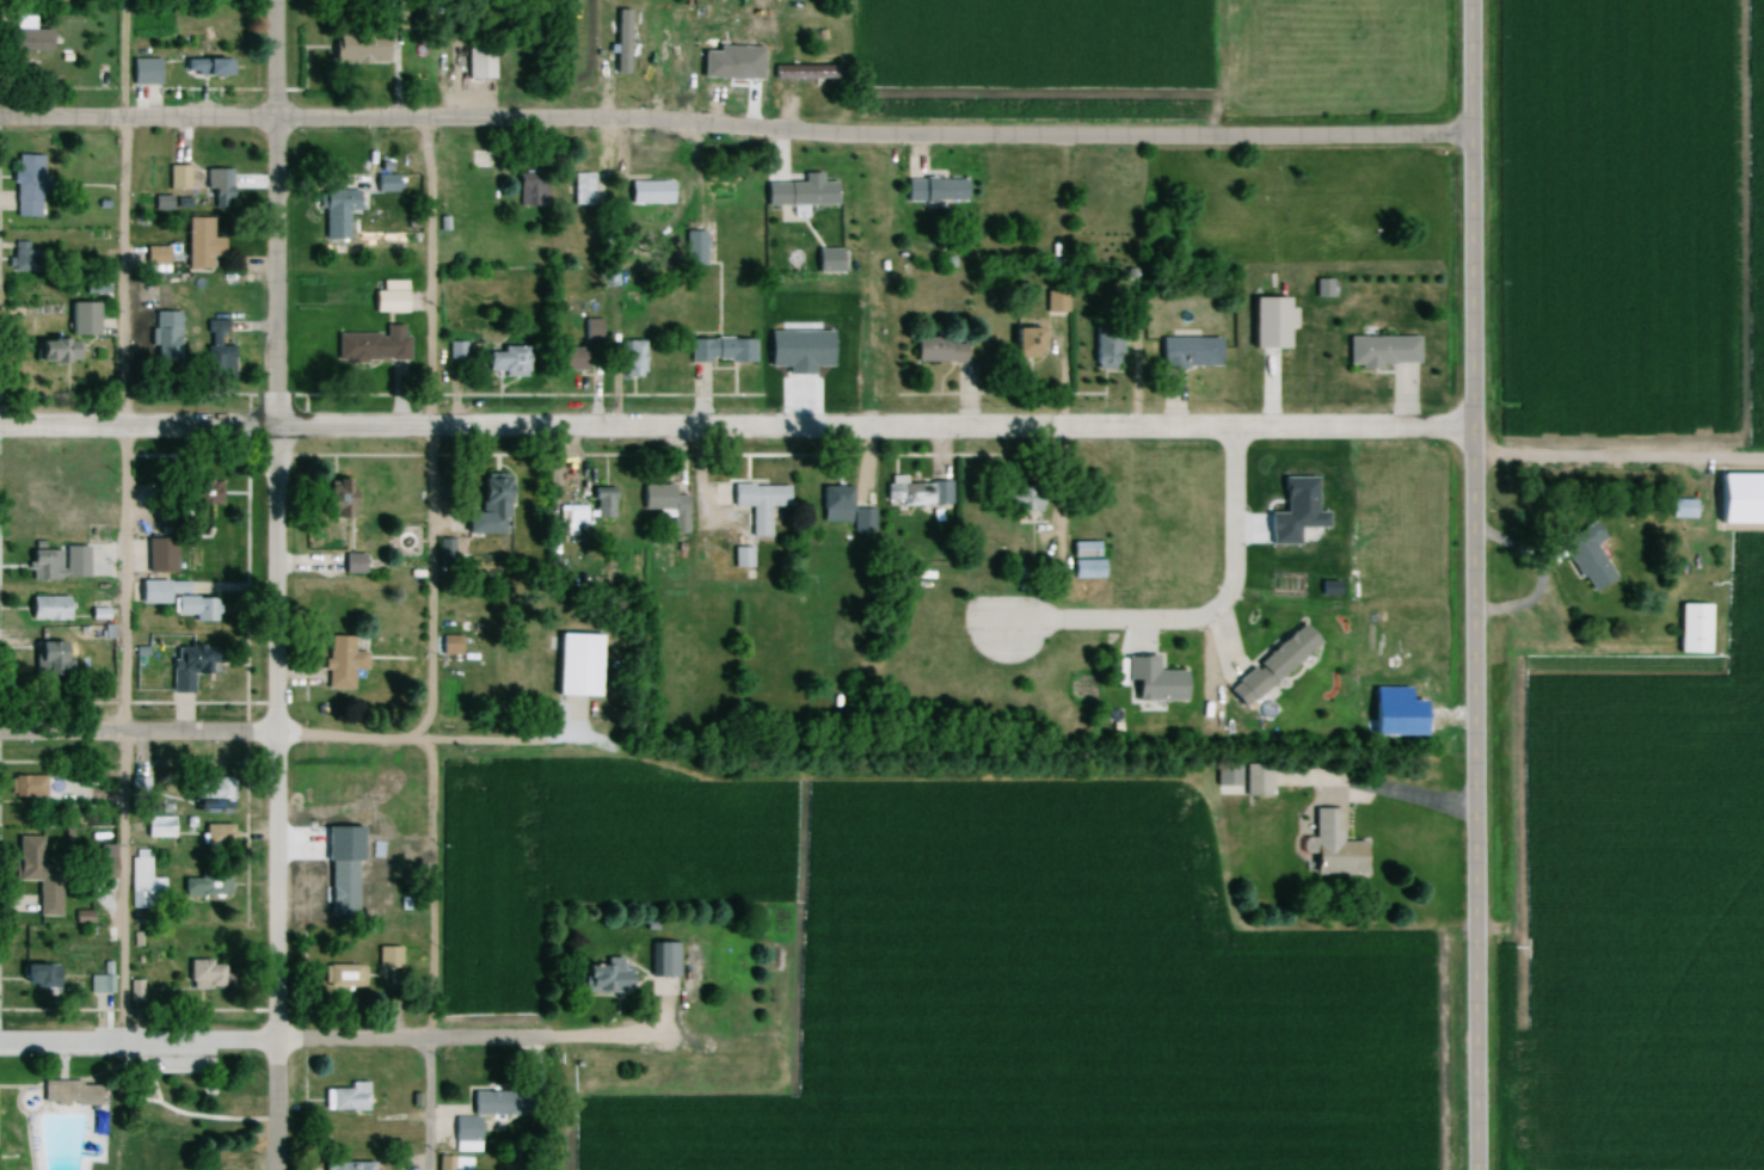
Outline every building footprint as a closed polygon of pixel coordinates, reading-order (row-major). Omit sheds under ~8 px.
[(629,11),(614,11),(614,75),(629,75),(629,11)] [(669,13),(653,13),(653,76),(669,76),(669,13)] [(50,31),(11,31),(11,53),(50,53),(50,31)] [(382,66),(382,36),(342,36),(342,66),(382,66)] [(128,60),(128,85),(158,85),(158,60),(128,60)] [(222,60),(195,60),(195,77),(222,77),(222,60)] [(837,67),(773,67),(773,80),(837,80),(837,67)] [(488,169),(488,153),(469,153),(469,169),(488,169)] [(13,217),(40,217),(40,156),(13,156),(13,217)] [(167,190),(188,190),(188,165),(167,165),(167,190)] [(230,169),(203,169),(203,209),(230,209),(230,169)] [(516,173),(516,207),(540,207),(540,173),(516,173)] [(592,206),(592,174),(573,174),(573,206),(592,206)] [(628,198),(672,198),(672,174),(628,174),(628,198)] [(396,193),(396,175),(373,175),(373,193),(396,193)] [(967,179),(903,179),(903,202),(967,202),(967,179)] [(833,207),(833,183),(763,183),(763,207),(833,207)] [(355,211),(355,190),(317,190),(317,211),(355,211)] [(208,218),(185,218),(185,261),(220,261),(220,238),(208,238),(208,218)] [(704,232),(684,232),(684,266),(704,266),(704,232)] [(9,271),(43,272),(44,251),(10,250),(9,271)] [(840,250),(813,250),(813,274),(840,274),(840,250)] [(371,291),(371,313),(405,313),(405,280),(380,280),(380,291),(371,291)] [(1329,298),(1329,280),(1313,280),(1313,298),(1329,298)] [(1044,292),(1044,313),(1065,313),(1065,292),(1044,292)] [(94,336),(94,303),(66,303),(66,336),(94,336)] [(152,312),(152,359),(179,359),(179,312),(152,312)] [(600,320),(581,320),(581,340),(600,340),(600,320)] [(205,380),(230,380),(230,321),(205,321),(205,380)] [(1009,354),(1037,354),(1037,328),(1009,328),(1009,354)] [(1114,364),(1114,330),(1091,330),(1091,364),(1114,364)] [(335,361),(407,361),(407,334),(335,334),(335,361)] [(1217,367),(1217,337),(1155,337),(1155,367),(1217,367)] [(1416,337),(1345,337),(1345,366),(1416,366),(1416,337)] [(752,338),(687,338),(687,362),(752,362),(752,338)] [(911,339),(911,363),(964,362),(964,339),(911,339)] [(30,340),(30,362),(68,362),(68,340),(30,340)] [(447,369),(477,369),(477,342),(447,342),(447,369)] [(621,342),(621,377),(642,377),(642,342),(621,342)] [(524,375),(524,347),(498,347),(498,352),(485,352),(485,375),(524,375)] [(586,348),(551,348),(551,371),(586,371),(586,348)] [(1716,472),(1763,472),(1763,519),(1716,519),(1716,472)] [(478,475),(478,509),(505,509),(505,475),(478,475)] [(328,518),(349,518),(349,479),(328,479),(328,518)] [(883,483),(883,507),(950,506),(950,481),(883,483)] [(215,482),(189,482),(189,506),(215,506),(215,482)] [(1013,516),(1038,510),(1031,484),(1007,490),(1013,516)] [(639,510),(685,510),(685,495),(673,495),(673,485),(639,485),(639,510)] [(767,537),(767,506),(785,506),(785,485),(729,485),(729,507),(748,507),(748,537),(767,537)] [(819,486),(819,511),(831,511),(831,522),(850,522),(850,486),(819,486)] [(591,519),(613,519),(612,487),(590,488),(591,519)] [(1693,519),(1693,500),(1669,500),(1669,519),(1693,519)] [(585,507),(558,507),(558,536),(576,536),(576,526),(585,526),(585,507)] [(1613,577),(1593,546),(1603,539),(1591,521),(1556,543),(1587,593),(1613,577)] [(144,538),(144,573),(173,573),(173,538),(144,538)] [(86,546),(26,547),(26,580),(86,579),(86,546)] [(732,568),(749,568),(749,548),(732,548),(732,568)] [(341,554),(341,574),(363,574),(363,554),(341,554)] [(135,604),(165,604),(165,581),(135,581),(135,604)] [(217,597),(170,597),(170,615),(192,615),(192,622),(217,622),(217,597)] [(68,620),(68,598),(26,598),(26,620),(68,620)] [(1682,601),(1708,602),(1705,646),(1679,644),(1682,601)] [(1315,643),(1297,623),(1224,691),(1242,711),(1315,643)] [(554,690),(555,629),(597,630),(596,690),(554,690)] [(350,652),(350,637),(326,636),(325,690),(349,690),(350,670),(364,670),(364,653),(350,652)] [(66,642),(31,642),(31,674),(66,674),(66,642)] [(208,675),(208,646),(175,646),(175,690),(194,690),(194,675),(208,675)] [(1154,657),(1123,657),(1123,683),(1132,683),(1132,701),(1186,701),(1186,671),(1154,671),(1154,657)] [(1268,765),(1216,765),(1216,797),(1268,797),(1268,765)] [(43,776),(9,776),(9,798),(43,798),(43,776)] [(231,780),(192,780),(192,802),(231,802),(231,780)] [(1339,809),(1312,809),(1312,874),(1362,874),(1362,842),(1339,842),(1339,809)] [(172,817),(143,817),(143,838),(172,838),(172,817)] [(202,826),(202,844),(225,844),(225,826),(202,826)] [(57,916),(57,870),(41,870),(41,837),(12,837),(13,881),(36,881),(36,916),(57,916)] [(88,877),(113,877),(113,847),(88,847),(88,877)] [(129,907),(161,908),(161,879),(148,879),(149,851),(130,851),(129,907)] [(181,897),(228,897),(228,873),(197,873),(197,879),(181,879),(181,897)] [(323,911),(323,920),(346,921),(346,911),(323,911)] [(399,969),(399,947),(376,947),(376,969),(399,969)] [(655,978),(664,973),(657,958),(648,963),(655,978)] [(185,988),(222,988),(222,961),(185,961),(185,988)] [(581,991),(629,991),(629,961),(581,961),(581,991)] [(103,976),(88,976),(88,994),(112,994),(112,963),(103,963),(103,976)] [(56,988),(56,965),(17,965),(17,988),(56,988)] [(322,966),(322,986),(365,986),(365,966),(322,966)] [(39,1083),(39,1105),(97,1105),(97,1083),(39,1083)] [(322,1091),(322,1112),(366,1112),(366,1091),(322,1091)] [(479,1153),(479,1115),(514,1115),(515,1092),(470,1091),(469,1119),(452,1119),(452,1152),(479,1153)] [(439,1158),(439,1169),(470,1169),(470,1158),(439,1158)]
